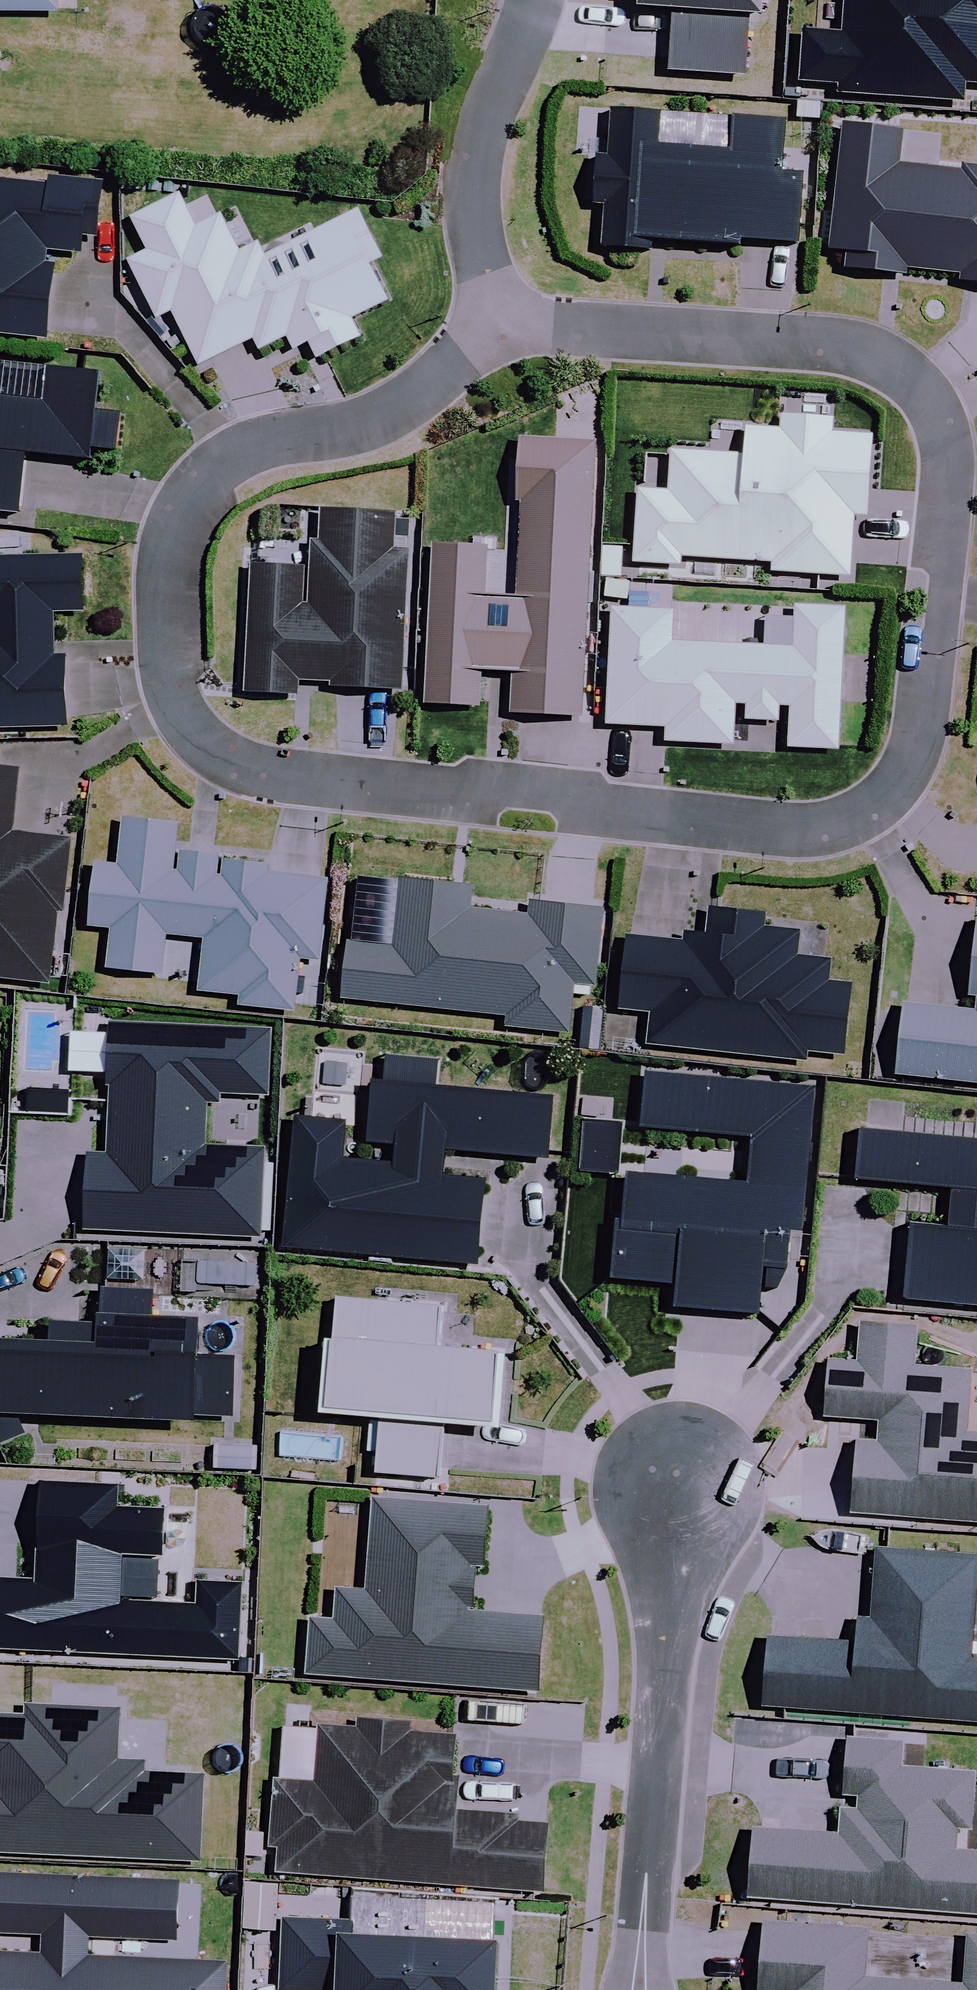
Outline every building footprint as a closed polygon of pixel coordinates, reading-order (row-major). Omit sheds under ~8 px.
[(58,14),(58,0),(0,0),(0,13),(58,14)] [(756,0),(630,0),(629,13),(667,16),(663,75),(742,80),(745,21),(754,21),(756,0)] [(837,34),(798,31),(793,85),(834,88),(832,97),(961,106),(961,87),(976,88),(976,0),(840,0),(837,34)] [(778,174),(782,123),(607,112),(602,158),(592,157),(587,207),(599,209),(596,251),(648,253),(649,245),(736,248),(737,242),(795,247),(800,176),(778,174)] [(957,165),(957,172),(896,164),(900,131),(839,125),(825,253),(841,254),(839,272),(905,279),(905,272),(955,277),(955,284),(976,286),(976,167),(957,165)] [(101,181),(45,174),(43,187),(0,182),(0,338),(42,342),(50,265),(42,265),(44,252),(76,257),(77,238),(93,241),(101,181)] [(287,337),(294,350),(310,343),(319,363),(360,343),(350,321),(385,304),(368,268),(380,262),(357,213),(268,255),(262,241),(237,252),(221,217),(197,229),(180,194),(133,217),(150,253),(129,263),(155,320),(173,311),(199,366),(252,341),(257,352),(287,337)] [(13,518),(20,458),(87,463),(87,450),(119,453),(120,413),(94,411),(100,369),(44,365),(38,404),(0,400),(0,517),(13,518)] [(663,493),(633,492),(628,567),(677,569),(678,560),(767,566),(766,574),(847,579),(852,518),(864,519),(870,438),(829,435),(829,420),(777,417),(776,432),(742,429),(738,457),(667,453),(663,493)] [(483,548),(428,545),(419,707),(476,710),(478,676),(509,676),(506,717),(578,720),(593,442),(515,439),(511,505),(516,505),(512,596),(482,594),(483,548)] [(391,551),(393,515),(316,511),(314,542),(307,542),(302,607),(300,607),(301,569),(247,566),(238,697),(295,699),(295,684),(325,686),(325,690),(398,693),(405,552),(391,551)] [(64,730),(62,657),(50,658),(49,616),(80,615),(78,556),(0,559),(0,732),(64,730)] [(670,613),(606,610),(601,729),(661,731),(660,745),(729,749),(731,708),(740,708),(741,724),(775,725),(775,710),(785,711),(783,751),(835,753),(841,609),(790,608),(788,651),(669,644),(670,613)] [(46,988),(54,914),(59,915),(69,840),(9,833),(16,772),(0,770),(0,983),(46,988)] [(315,965),(325,882),(265,875),(265,868),(218,863),(216,878),(213,878),(215,858),(175,855),(173,873),(170,872),(175,826),(117,820),(112,868),(89,865),(83,929),(104,932),(101,972),(158,978),(163,938),(199,942),(193,995),(234,999),(233,1010),(291,1015),(297,963),(315,965)] [(592,989),(600,911),(525,903),(524,918),(466,911),(470,888),(394,880),(394,884),(353,880),(348,944),(342,943),(336,1003),(501,1019),(499,1031),(566,1038),(570,987),(592,989)] [(760,930),(762,916),(706,910),(702,937),(680,932),(679,943),(624,937),(613,1013),(646,1016),(641,1049),(805,1064),(806,1056),(842,1060),(851,987),(826,982),(828,961),(794,957),(798,934),(760,930)] [(973,923),(965,998),(973,1000),(972,1013),(899,1005),(891,1079),(976,1088),(976,923),(973,923)] [(268,1032),(105,1024),(102,1089),(106,1089),(102,1156),(81,1156),(78,1234),(257,1242),(257,1234),(266,1235),(271,1167),(261,1167),(263,1151),(203,1147),(204,1107),(217,1108),(218,1097),(265,1101),(268,1032)] [(810,1087),(646,1074),(641,1130),(751,1139),(747,1186),(622,1176),(613,1280),(676,1285),(674,1308),(754,1314),(758,1266),(784,1269),(787,1231),(798,1231),(810,1087)] [(552,1101),(376,1086),(371,1142),(397,1144),(395,1168),(341,1164),(344,1125),(297,1121),(286,1247),(476,1263),(483,1186),(442,1183),(444,1150),(547,1158),(552,1101)] [(858,1125),(851,1183),(948,1193),(944,1224),(908,1220),(896,1305),(976,1312),(976,1137),(858,1125)] [(13,1443),(3,1424),(186,1433),(185,1421),(229,1422),(229,1362),(189,1361),(190,1328),(147,1326),(148,1294),(95,1291),(94,1323),(88,1323),(87,1331),(41,1328),(40,1351),(0,1349),(0,1449),(13,1443)] [(371,1454),(370,1479),(434,1484),(441,1430),(483,1433),(489,1363),(433,1357),(436,1312),(331,1302),(326,1345),(322,1347),(316,1348),(309,1422),(366,1428),(363,1454),(371,1454)] [(852,1443),(846,1517),(976,1527),(976,1438),(964,1437),(969,1373),(910,1370),(914,1328),(856,1322),(852,1364),(823,1361),(820,1421),(874,1425),(872,1444),(852,1443)] [(238,1588),(193,1584),(192,1608),(115,1605),(115,1560),(158,1562),(160,1513),(114,1512),(114,1490),(34,1486),(29,1584),(0,1583),(0,1656),(235,1663),(238,1588)] [(485,1510),(376,1503),(367,1502),(359,1593),(331,1591),(328,1623),(306,1622),(299,1678),(536,1697),(540,1620),(469,1615),(472,1571),(481,1572),(485,1510)] [(871,1550),(865,1622),(852,1621),(849,1647),(764,1640),(758,1711),(976,1728),(976,1662),(968,1662),(976,1558),(871,1550)] [(197,1867),(201,1778),(140,1776),(141,1764),(113,1763),(118,1711),(20,1707),(21,1718),(0,1718),(0,1858),(197,1867)] [(315,1785),(275,1783),(271,1850),(277,1850),(275,1879),(544,1897),(548,1828),(518,1826),(519,1816),(453,1812),(457,1739),(412,1736),(413,1726),(361,1723),(360,1732),(319,1730),(315,1785)] [(745,1832),(742,1903),(976,1918),(976,1855),(954,1854),(956,1834),(968,1836),(976,1774),(902,1768),(902,1743),(844,1739),(839,1796),(856,1800),(853,1812),(838,1808),(834,1836),(745,1832)] [(224,1964),(85,1959),(85,1941),(174,1945),(175,1883),(0,1876),(0,1939),(38,1939),(36,1957),(0,1956),(0,1989),(223,1989),(224,1964)] [(277,1920),(274,1989),(489,1989),(491,1949),(350,1943),(350,1923),(277,1920)] [(758,1927),(754,1989),(976,1989),(976,1939),(963,1938),(960,1987),(863,1979),(866,1932),(758,1927)]
